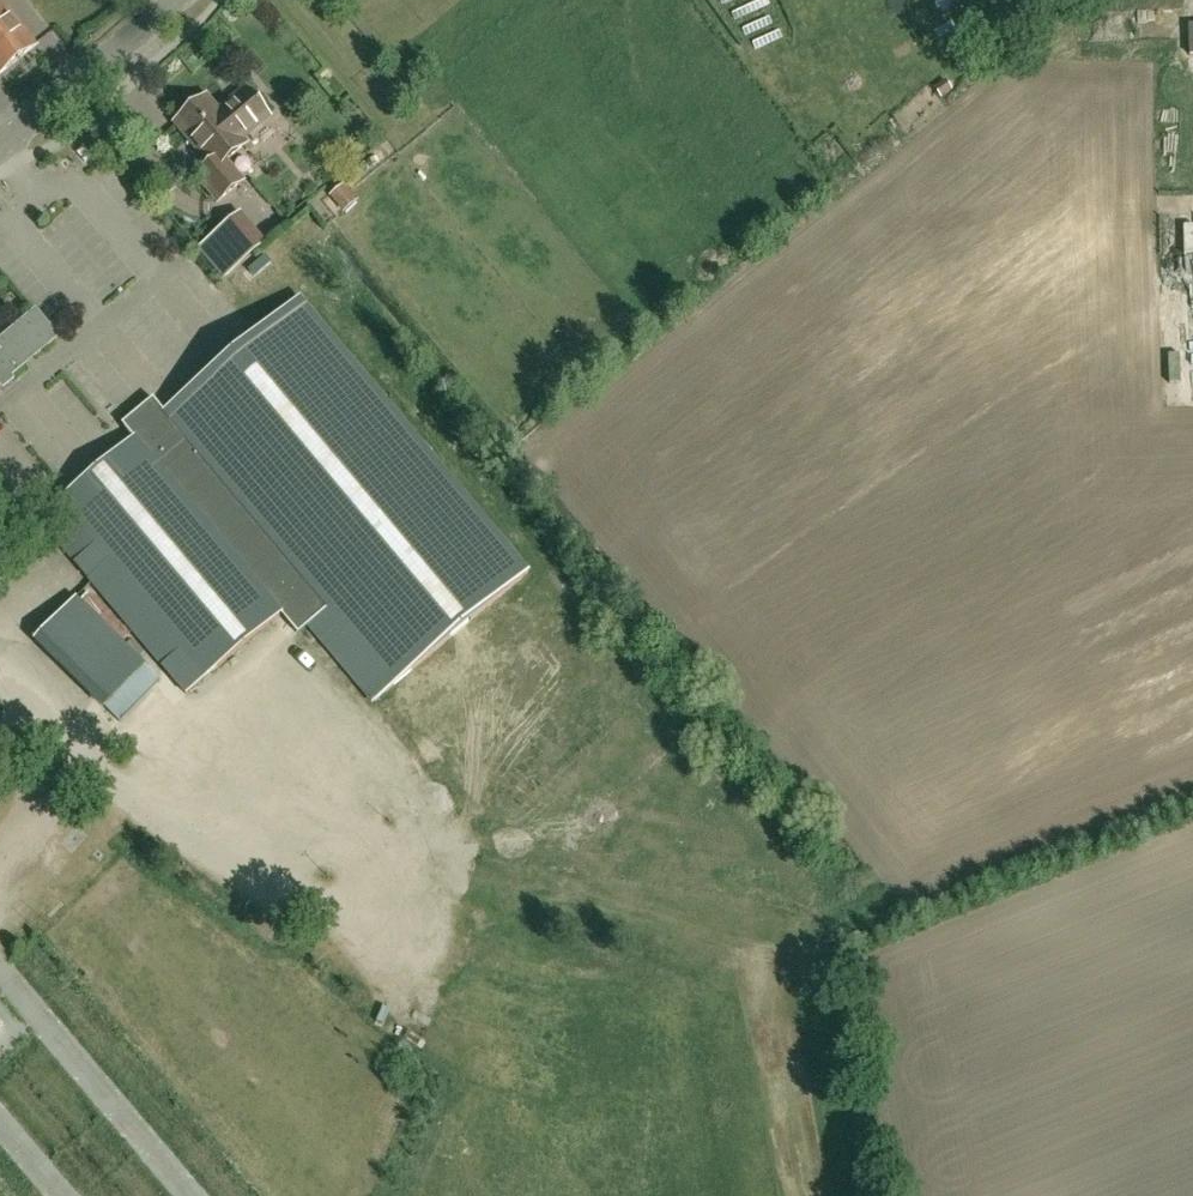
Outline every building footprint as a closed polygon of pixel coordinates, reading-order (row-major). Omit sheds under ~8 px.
[(17,61),(37,45),(1,0),(0,0),(0,39),(17,61)] [(1124,14),(1124,40),(1189,38),(1188,12),(1124,14)] [(17,61),(0,39),(0,75),(17,61)] [(241,140),(269,117),(247,91),(224,110),(228,114),(222,118),(206,99),(176,123),(211,165),(198,176),(219,202),(242,184),(225,163),(245,146),(241,140)] [(357,200),(344,184),(330,196),(343,212),(357,200)] [(265,241),(240,213),(197,251),(222,279),(265,241)] [(373,704),(528,573),(300,301),(164,415),(151,400),(121,426),(133,441),(38,521),(185,696),(280,615),(297,635),(308,626),(373,704)] [(59,337),(36,310),(0,340),(0,387),(59,337)] [(35,640),(104,708),(120,723),(160,683),(76,599),(35,640)]
